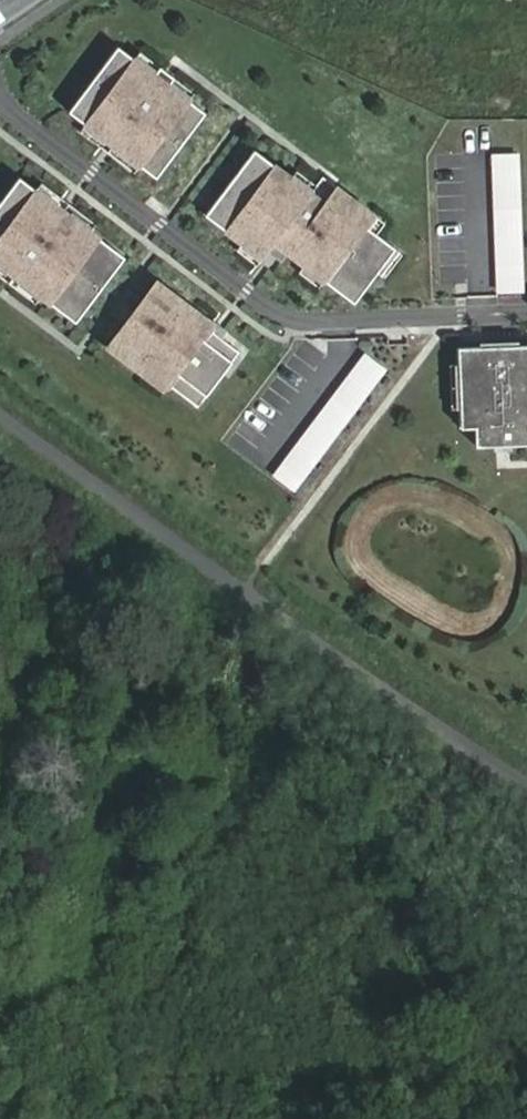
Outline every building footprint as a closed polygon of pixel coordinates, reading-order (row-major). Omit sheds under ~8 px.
[(136,58),(119,46),(70,111),(86,123),(107,139),(114,129),(128,140),(121,150),(141,165),(158,178),(207,113),(190,100),(170,85),(176,77),(162,66),(156,74),(136,58)] [(141,51),(136,58),(156,74),(162,66),(141,51)] [(196,93),(176,77),(170,85),(190,100),(196,93)] [(101,146),(107,139),(86,123),(81,131),(101,146)] [(135,172),(141,165),(121,150),(115,157),(135,172)] [(256,150),(207,215),(243,243),(263,258),(271,248),(279,237),(292,247),(288,253),(305,266),(325,281),(355,304),(379,273),(397,249),(378,235),(367,226),(375,216),(324,177),(317,185),(312,193),(292,178),(256,150)] [(521,152),(492,152),(491,292),(520,293),(521,152)] [(298,170),(292,178),(312,193),(317,185),(298,170)] [(0,202),(0,263),(8,269),(21,279),(42,295),(76,321),(125,256),(91,230),(70,214),(65,220),(53,211),(58,204),(36,188),(20,176),(0,202)] [(42,181),(36,188),(58,204),(63,197),(42,181)] [(76,206),(70,214),(91,230),(97,222),(76,206)] [(386,224),(375,216),(367,226),(378,235),(386,224)] [(279,237),(271,248),(284,258),(288,253),(292,247),(279,237)] [(258,266),(263,258),(243,243),(237,250),(258,266)] [(404,255),(397,249),(379,273),(386,279),(404,255)] [(8,269),(0,263),(0,275),(3,277),(8,269)] [(320,288),(325,281),(305,266),(299,273),(320,288)] [(36,302),(42,295),(21,279),(15,286),(36,302)] [(195,309),(157,280),(108,345),(146,374),(150,369),(167,382),(198,406),(239,351),(208,328),(191,314),(195,309)] [(208,328),(214,320),(197,307),(195,309),(191,314),(208,328)] [(460,428),(475,427),(475,446),(502,445),(526,444),(526,344),(457,347),(460,428)] [(362,353),(291,454),(312,469),(383,368),(362,353)] [(144,376),(162,390),(167,382),(150,369),(146,374),(144,376)]
